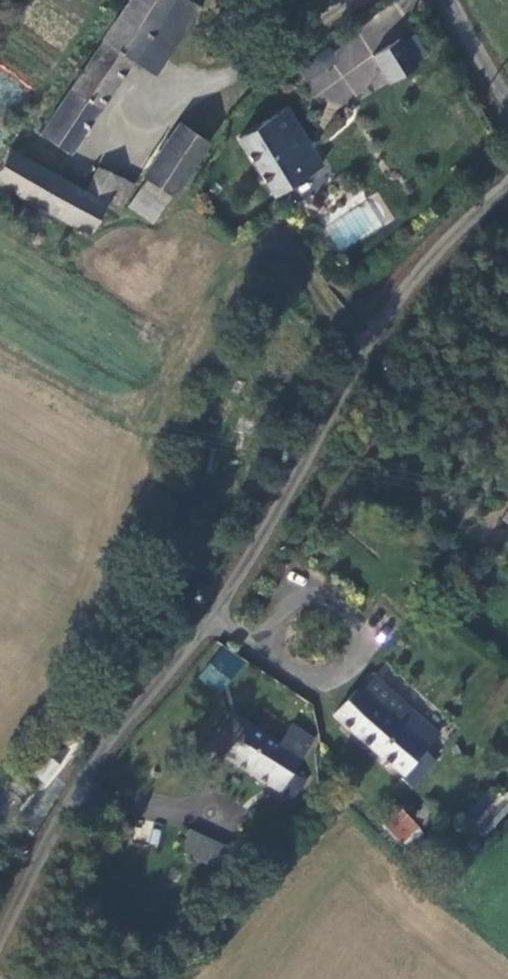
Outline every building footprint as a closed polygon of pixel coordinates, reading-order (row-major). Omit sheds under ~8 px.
[(167,0),(121,0),(108,22),(110,24),(46,118),(73,134),(136,41),(139,42),(141,39),(167,0)] [(195,0),(167,0),(141,39),(160,53),(195,0)] [(399,12),(373,31),(392,57),(418,38),(399,12)] [(247,123),(286,174),(330,141),(293,89),(247,123)] [(37,109),(40,104),(33,99),(29,105),(37,109)] [(189,103),(151,159),(154,161),(177,177),(180,179),(219,123),(189,103)] [(15,133),(0,157),(0,163),(93,214),(109,185),(123,192),(138,165),(123,157),(122,160),(103,150),(92,174),(15,133)] [(154,161),(136,190),(158,204),(177,177),(154,161)] [(340,254),(394,218),(377,192),(323,228),(340,254)] [(226,644),(207,662),(220,675),(239,657),(226,644)] [(439,735),(453,718),(386,659),(373,674),(371,672),(348,696),(416,756),(413,761),(423,771),(447,743),(439,735)] [(233,739),(300,783),(314,765),(302,756),(312,743),(291,729),(248,701),(241,696),(228,715),(243,725),(233,739)] [(304,710),(291,729),(312,743),(323,725),(304,710)] [(243,725),(228,715),(219,729),(233,739),(243,725)] [(41,754),(25,772),(41,786),(57,768),(41,754)] [(504,772),(473,806),(485,818),(507,793),(507,776),(504,772)] [(429,815),(409,792),(394,807),(414,829),(429,815)] [(485,818),(492,824),(507,806),(507,793),(485,818)] [(210,815),(198,808),(186,830),(199,837),(210,815)] [(240,830),(210,815),(199,837),(229,852),(240,830)]
